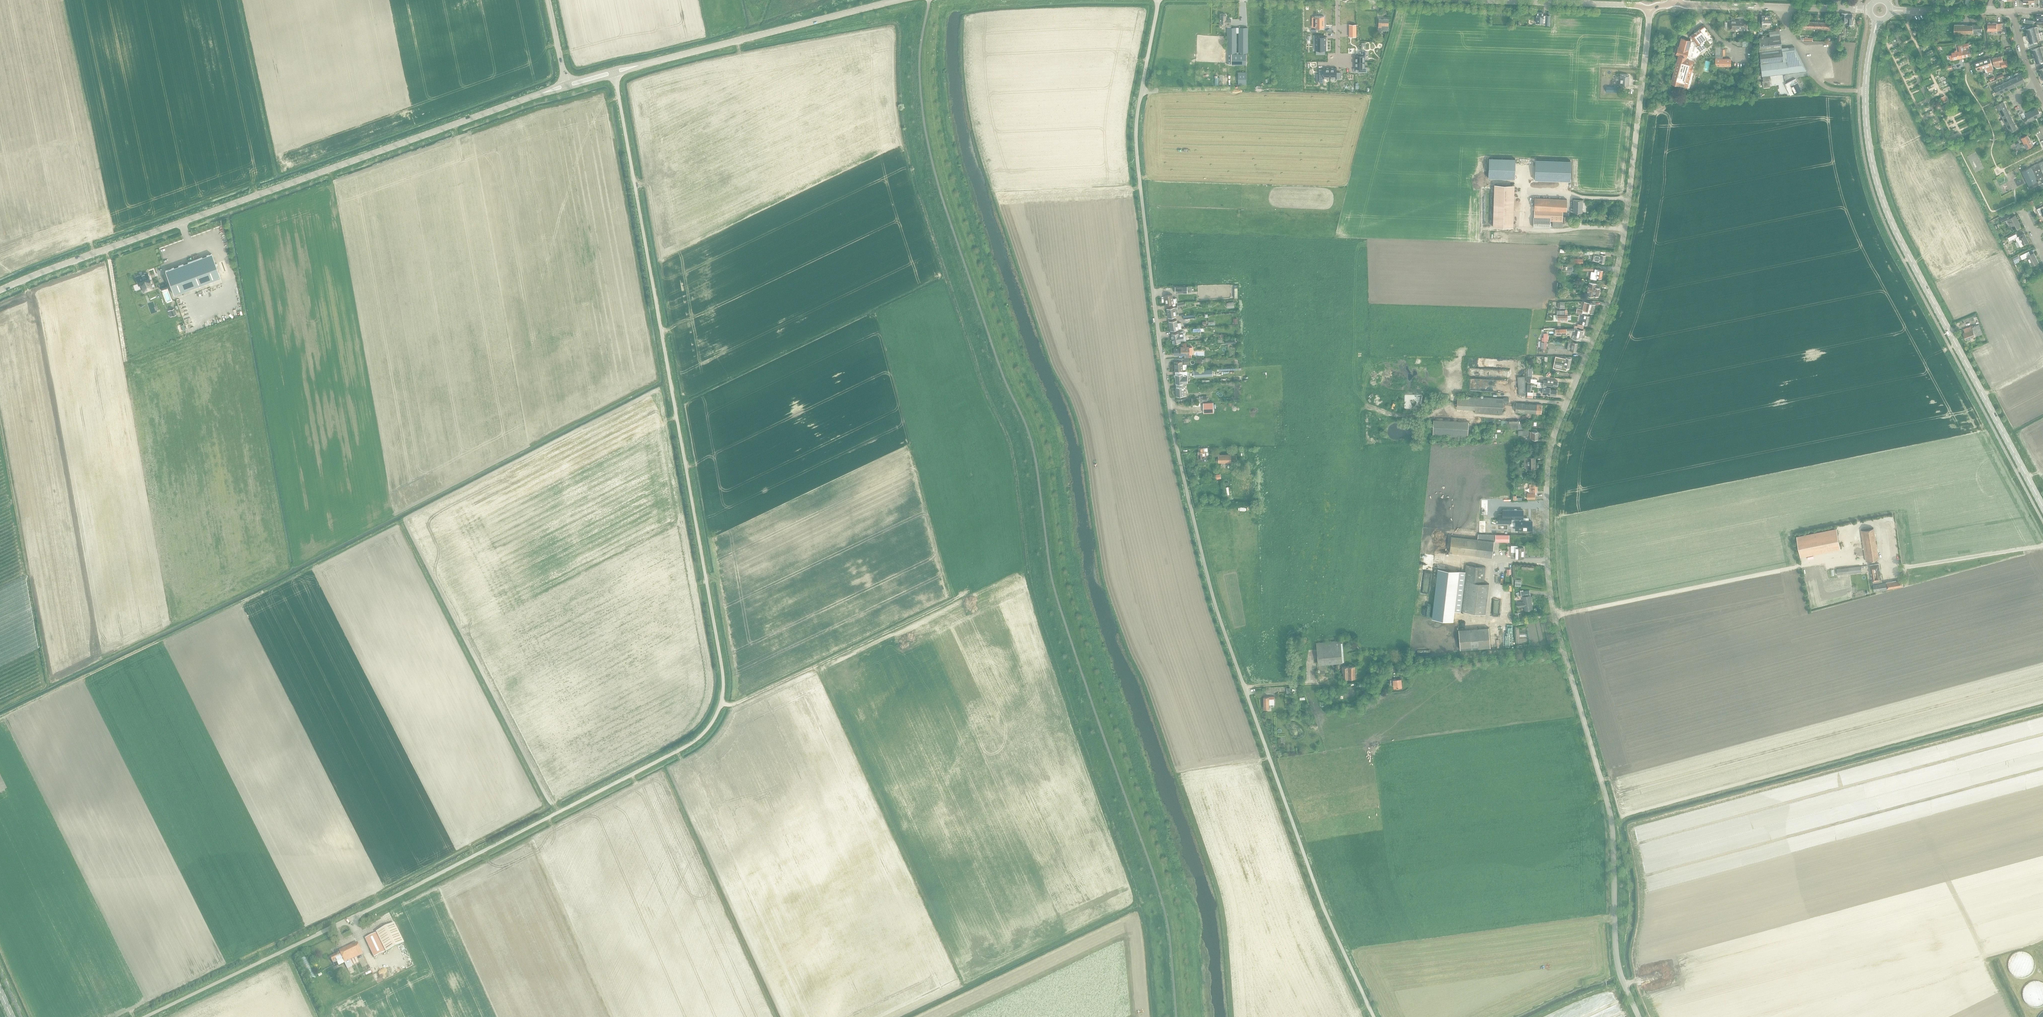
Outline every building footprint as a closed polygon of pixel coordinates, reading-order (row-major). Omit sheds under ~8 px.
[(1546,15),(1546,17),(1544,17),(1544,13),(1536,12),(1536,22),(1543,23),(1546,23),(1545,25),(1550,25),(1550,16),(1546,15)] [(1842,13),(1841,21),(1847,21),(1847,24),(1852,25),(1852,18),(1852,14),(1848,14),(1848,13),(1842,13)] [(1226,27),(1231,27),(1231,19),(1226,19),(1226,15),(1221,15),(1221,23),(1226,23),(1226,27)] [(1315,17),(1312,17),(1312,22),(1315,22),(1315,27),(1324,27),(1324,16),(1315,16),(1315,17)] [(1765,24),(1771,24),(1772,16),(1762,16),(1762,17),(1759,17),(1759,22),(1762,22),(1762,29),(1759,29),(1759,32),(1764,31),(1764,29),(1765,29),(1765,24)] [(1382,29),(1389,30),(1389,19),(1379,19),(1379,31),(1382,31),(1382,29)] [(1747,28),(1746,28),(1747,21),(1734,20),(1734,21),(1728,21),(1727,30),(1735,30),(1735,28),(1742,28),(1742,31),(1746,31),(1747,28)] [(1994,31),(2001,31),(2001,23),(1988,23),(1988,31),(1992,31),(1992,33),(1994,33),(1994,31)] [(1710,43),(1715,40),(1703,24),(1694,31),(1695,32),(1689,36),(1691,39),(1690,41),(1681,38),(1679,47),(1677,47),(1676,54),(1678,55),(1670,83),(1678,85),(1678,84),(1689,87),(1697,58),(1696,58),(1699,50),(1700,50),(1702,52),(1707,48),(1703,43),(1708,39),(1710,43)] [(1973,33),(1973,25),(1954,25),(1954,34),(1973,33)] [(1973,25),(1973,33),(1978,33),(1978,31),(1982,31),(1982,25),(1973,25)] [(2029,29),(2026,29),(2028,36),(2039,33),(2037,26),(2029,28),(2029,29)] [(1231,28),(1228,28),(1228,64),(1247,64),(1247,53),(1248,28),(1231,28)] [(1781,35),(1780,35),(1779,30),(1770,32),(1771,37),(1767,38),(1767,35),(1763,35),(1763,38),(1759,39),(1759,52),(1762,76),(1763,81),(1771,80),(1770,75),(1806,70),(1794,47),(1783,48),(1781,35)] [(2039,33),(2028,36),(2029,42),(2032,41),(2041,39),(2039,33)] [(1326,36),(1315,36),(1315,50),(1326,50),(1326,36)] [(1962,44),(1965,57),(1971,56),(1968,43),(1962,44)] [(1953,60),(1965,57),(1962,44),(1958,45),(1960,51),(1957,52),(1957,50),(1955,51),(1955,52),(1952,53),(1952,55),(1950,55),(1951,60),(1953,59),(1953,60)] [(2032,50),(2034,56),(2042,53),(2042,47),(2042,46),(2034,49),(2032,50)] [(1355,55),(1355,61),(1365,61),(1365,55),(1366,55),(1366,51),(1360,51),(1360,55),(1355,55)] [(2034,56),(2036,62),(2039,61),(2042,60),(2042,53),(2034,56)] [(2003,61),(2002,56),(1992,59),(1994,66),(2001,65),(2002,68),(2008,66),(2007,60),(2003,61)] [(1986,68),(1989,76),(1987,72),(1994,69),(1990,58),(1983,60),(1986,68)] [(1985,77),(1989,76),(1986,68),(1983,60),(1979,62),(1982,70),(1985,69),(1986,73),(1984,73),(1985,77)] [(1365,61),(1355,61),(1355,68),(1359,68),(1359,72),(1367,72),(1367,67),(1365,67),(1365,61)] [(1323,71),(1319,71),(1319,82),(1324,82),(1324,78),(1330,78),(1330,68),(1323,68),(1323,71)] [(1336,68),(1330,68),(1330,78),(1340,78),(1340,72),(1336,72),(1336,68)] [(1246,73),(1238,73),(1238,84),(1246,84),(1246,73)] [(1620,85),(1629,86),(1629,75),(1620,75),(1620,76),(1616,76),(1616,80),(1620,80),(1620,85)] [(2015,78),(2018,85),(2025,82),(2022,75),(2015,78)] [(2011,89),(2018,85),(2015,78),(2008,81),(2011,89)] [(1791,81),(1785,84),(1790,94),(1793,93),(1794,93),(1801,90),(1797,82),(1796,79),(1791,81)] [(2004,92),(2011,89),(2008,81),(2001,85),(2004,92)] [(1997,95),(2004,92),(2001,85),(1994,88),(1996,92),(1993,93),(1994,96),(1997,94),(1997,95)] [(1999,112),(2007,108),(2004,101),(1996,105),(1999,112)] [(2003,119),(2010,115),(2007,108),(1999,112),(2003,119)] [(2023,119),(2026,124),(2030,122),(2029,121),(2041,116),(2037,109),(2026,115),(2027,117),(2023,119)] [(2006,126),(2014,122),(2010,115),(2003,119),(2006,126)] [(2014,122),(2006,126),(2010,133),(2017,129),(2014,122)] [(2024,143),(2030,140),(2027,134),(2021,138),(2024,143)] [(2030,140),(2024,143),(2027,149),(2033,145),(2030,140)] [(1490,158),(1489,178),(1515,178),(1515,159),(1490,158)] [(1535,180),(1570,181),(1571,160),(1535,159),(1535,180)] [(2038,163),(2022,171),(2031,188),(2035,186),(2037,190),(2042,187),(2042,172),(2038,163)] [(1493,226),(1513,227),(1514,186),(1494,185),(1493,226)] [(1996,186),(2001,196),(2004,195),(1999,185),(1996,186)] [(1534,210),(1566,211),(1567,199),(1535,198),(1534,210)] [(1573,212),(1582,212),(1583,200),(1573,199),(1573,208),(1571,208),(1571,211),(1573,211),(1573,212)] [(2015,215),(2011,217),(2009,213),(2000,218),(2002,222),(2008,219),(2013,229),(2020,226),(2015,215)] [(1534,227),(1550,228),(1550,217),(1534,217),(1534,227)] [(1563,223),(1566,223),(1566,217),(1563,217),(1563,222),(1553,221),(1552,227),(1563,227),(1563,223)] [(224,222),(216,224),(220,240),(228,238),(224,222)] [(2023,244),(2028,242),(2024,234),(2017,237),(2016,234),(2008,238),(2009,241),(2015,238),(2017,241),(2018,241),(2021,247),(2024,245),(2023,244)] [(2034,253),(2030,255),(2029,251),(2021,255),(2022,259),(2027,256),(2032,265),(2038,262),(2034,253)] [(165,271),(174,294),(220,277),(212,254),(165,271)] [(1595,254),(1594,260),(1600,261),(1600,262),(1604,262),(1606,255),(1601,254),(1601,255),(1595,254)] [(1597,277),(1601,278),(1603,270),(1595,269),(1594,272),(1591,271),(1590,278),(1596,279),(1597,277)] [(147,272),(135,277),(138,284),(140,285),(141,284),(142,288),(146,286),(148,290),(152,289),(150,281),(147,272)] [(1594,295),(1598,296),(1600,288),(1595,287),(1596,283),(1589,282),(1587,295),(1593,296),(1594,295)] [(1176,298),(1173,298),(1172,294),(1165,295),(1166,304),(1177,302),(1176,298)] [(1589,303),(1584,302),(1583,310),(1578,309),(1577,313),(1582,314),(1582,313),(1589,314),(1589,312),(1593,313),(1595,304),(1589,303)] [(1167,308),(1169,317),(1176,316),(1175,307),(1167,308)] [(1564,321),(1568,321),(1568,315),(1553,315),(1553,323),(1557,323),(1557,319),(1564,319),(1564,321)] [(1581,324),(1588,325),(1590,317),(1583,315),(1581,324)] [(1181,322),(1178,323),(1177,320),(1170,321),(1171,330),(1182,328),(1181,322)] [(1966,339),(1982,333),(1979,324),(1973,327),(1972,325),(1963,329),(1964,331),(1962,332),(1966,339)] [(1581,338),(1582,338),(1584,331),(1576,328),(1567,328),(1556,329),(1556,334),(1559,334),(1559,335),(1562,335),(1562,334),(1567,334),(1567,331),(1575,331),(1574,335),(1573,339),(1576,340),(1576,339),(1581,340),(1581,338)] [(1179,333),(1171,334),(1173,343),(1181,342),(1180,341),(1184,341),(1183,333),(1179,333)] [(1573,342),(1573,343),(1569,342),(1568,350),(1572,351),(1577,352),(1579,343),(1573,342)] [(1175,354),(1190,355),(1190,346),(1181,346),(1181,348),(1174,348),(1175,354)] [(1555,361),(1553,367),(1559,369),(1559,368),(1566,369),(1566,367),(1569,367),(1571,358),(1566,357),(1566,358),(1558,357),(1557,361),(1555,361)] [(1175,362),(1175,371),(1182,371),(1182,369),(1187,369),(1187,364),(1182,364),(1182,361),(1184,361),(1184,358),(1175,358),(1175,362)] [(1528,382),(1537,383),(1537,379),(1532,379),(1532,376),(1531,376),(1531,368),(1528,368),(1528,376),(1528,382)] [(1185,371),(1175,372),(1175,375),(1176,383),(1183,383),(1187,383),(1186,374),(1185,374),(1185,371)] [(1525,376),(1518,377),(1519,395),(1526,394),(1525,376)] [(1537,384),(1537,387),(1542,387),(1542,386),(1543,386),(1542,394),(1556,395),(1557,391),(1557,390),(1550,389),(1550,388),(1547,387),(1546,387),(1546,385),(1547,385),(1543,384),(1537,384)] [(1188,386),(1176,387),(1176,399),(1186,398),(1186,393),(1188,393),(1188,386)] [(1475,397),(1457,396),(1457,409),(1475,410),(1475,412),(1503,414),(1503,402),(1509,402),(1509,398),(1503,398),(1475,397)] [(1203,402),(1204,413),(1214,412),(1213,402),(1203,402)] [(1515,412),(1541,413),(1542,404),(1516,403),(1515,412)] [(1470,424),(1471,417),(1437,415),(1436,431),(1471,434),(1472,424),(1470,424)] [(1524,422),(1520,422),(1520,420),(1499,420),(1499,422),(1501,422),(1501,428),(1505,428),(1505,429),(1524,429),(1524,422)] [(1530,439),(1537,439),(1538,432),(1529,431),(1529,430),(1518,430),(1518,435),(1530,435),(1530,439)] [(1203,461),(1207,461),(1206,451),(1208,451),(1208,447),(1199,448),(1199,451),(1198,451),(1198,458),(1202,457),(1203,461)] [(1237,454),(1231,454),(1231,453),(1218,454),(1218,458),(1216,458),(1216,462),(1218,462),(1227,462),(1227,465),(1231,465),(1231,462),(1232,462),(1231,460),(1237,460),(1237,454)] [(1536,465),(1535,465),(1535,456),(1527,456),(1527,457),(1524,457),(1524,468),(1527,468),(1535,468),(1536,468),(1536,465)] [(1527,499),(1535,499),(1535,491),(1537,491),(1537,484),(1529,484),(1529,491),(1530,491),(1530,493),(1527,493),(1527,499)] [(1502,514),(1499,514),(1498,522),(1511,522),(1516,522),(1516,526),(1522,526),(1522,530),(1527,530),(1527,528),(1532,528),(1532,521),(1524,521),(1524,518),(1523,518),(1523,510),(1502,509),(1502,514)] [(1797,536),(1801,556),(1841,549),(1837,528),(1797,536)] [(1861,530),(1866,561),(1878,559),(1873,528),(1861,530)] [(1499,540),(1509,540),(1509,534),(1478,534),(1478,539),(1451,536),(1449,552),(1476,555),(1492,557),(1493,546),(1498,546),(1499,540)] [(1516,557),(1524,557),(1524,547),(1518,547),(1518,545),(1511,545),(1511,557),(1516,557)] [(1902,580),(1882,583),(1882,580),(1879,563),(1870,565),(1873,581),(1874,591),(1903,586),(1902,580)] [(1438,569),(1432,618),(1453,621),(1454,610),(1460,611),(1486,614),(1489,584),(1491,567),(1486,567),(1466,564),(1465,572),(1438,569)] [(1837,569),(1837,575),(1861,572),(1861,566),(1837,569)] [(1529,590),(1523,591),(1523,589),(1520,590),(1521,596),(1522,596),(1523,601),(1517,602),(1518,607),(1524,606),(1525,610),(1533,609),(1529,590)] [(1458,629),(1460,649),(1490,647),(1489,627),(1458,629)] [(1316,643),(1318,664),(1342,662),(1341,641),(1316,643)] [(1355,666),(1342,666),(1342,669),(1343,679),(1348,679),(1355,678),(1355,666)] [(1394,687),(1402,686),(1401,678),(1390,679),(1390,685),(1393,684),(1394,687)] [(1368,685),(1367,685),(1367,683),(1359,684),(1359,686),(1360,686),(1361,689),(1362,689),(1362,690),(1366,690),(1366,692),(1368,692),(1368,691),(1369,691),(1368,685)] [(1274,696),(1263,696),(1264,703),(1264,708),(1269,708),(1269,704),(1274,704),(1274,696)] [(396,924),(365,939),(371,951),(374,957),(405,942),(416,965),(434,957),(414,915),(396,924)] [(340,953),(330,958),(334,965),(338,963),(339,965),(344,963),(345,964),(348,969),(350,974),(355,972),(352,967),(353,966),(350,960),(362,954),(357,943),(339,952),(340,953)] [(2018,979),(2023,979),(2028,977),(2031,974),(2034,969),(2034,964),(2032,959),(2029,956),(2024,953),(2019,953),(2014,955),(2010,958),(2008,963),(2008,968),(2010,973),(2013,977),(2018,979)] [(2038,1008),(2042,1007),(2042,1006),(2042,984),(2039,982),(2034,982),(2029,984),(2025,987),(2023,992),(2023,997),(2024,1002),(2028,1006),(2033,1008),(2038,1008)]
